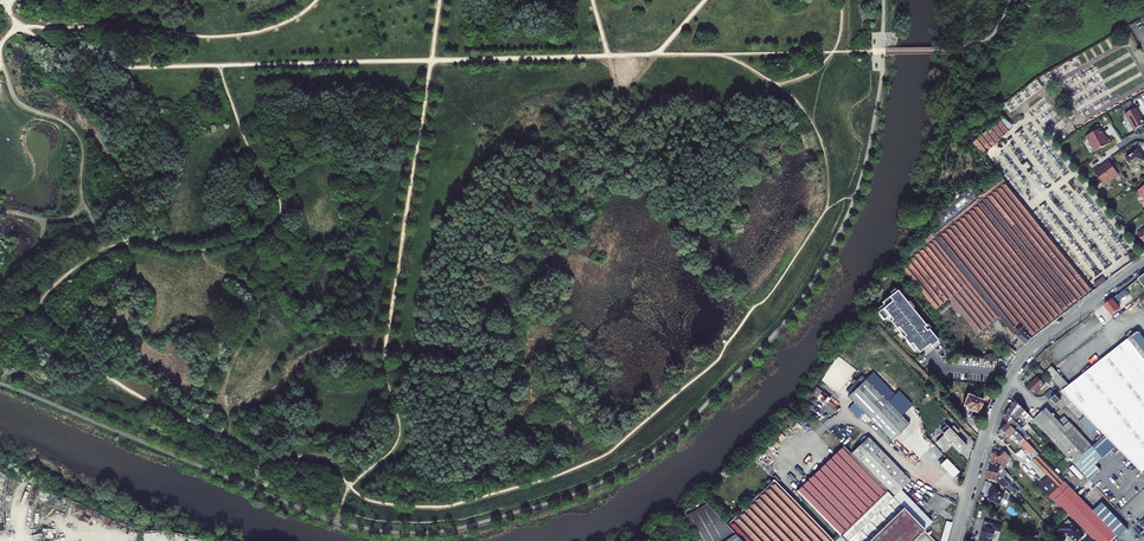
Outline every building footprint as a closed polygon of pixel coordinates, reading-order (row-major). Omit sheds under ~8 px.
[(1135,110),(1122,117),(1131,133),(1143,126),(1135,110)] [(996,112),(971,140),(986,159),(1013,129),(996,112)] [(1083,138),(1084,141),(1086,140),(1094,153),(1110,144),(1107,138),(1104,140),(1099,130),(1083,138)] [(1136,154),(1125,161),(1131,171),(1142,164),(1136,154)] [(1099,165),(1094,168),(1105,184),(1109,180),(1110,182),(1116,177),(1115,176),(1120,173),(1115,166),(1117,164),(1114,160),(1111,162),(1110,160),(1104,165),(1105,166),(1102,168),(1101,167),(1099,165)] [(1092,290),(995,164),(990,168),(1001,182),(981,197),(974,188),(938,215),(945,224),(911,249),(914,252),(905,259),(901,262),(935,307),(949,297),(977,333),(999,317),(1011,333),(1024,344),(1030,337),(1046,324),(1069,307),(1092,290)] [(1091,283),(1095,288),(1102,284),(1098,279),(1091,283)] [(885,305),(877,311),(908,345),(911,343),(927,360),(936,351),(944,359),(956,350),(913,296),(907,301),(897,289),(882,301),(885,305)] [(1112,299),(1104,305),(1108,310),(1112,315),(1120,309),(1115,304),(1112,299)] [(1143,474),(1143,473),(1143,338),(1141,334),(1138,334),(1064,391),(1106,434),(1120,449),(1143,474)] [(1012,358),(1004,352),(999,359),(1007,366),(1010,361),(1012,358)] [(1044,386),(1036,379),(1025,389),(1033,397),(1044,386)] [(865,380),(847,397),(889,441),(907,424),(865,380)] [(817,386),(812,393),(834,407),(839,400),(817,386)] [(1050,391),(1045,396),(1050,401),(1051,399),(1055,395),(1050,391)] [(979,402),(963,395),(960,402),(961,402),(959,407),(973,414),(975,408),(976,409),(979,402)] [(1055,395),(1051,399),(1057,405),(1061,401),(1055,395)] [(1011,407),(1025,422),(1028,424),(1034,419),(1021,406),(1016,401),(1011,407)] [(1008,414),(1020,427),(1025,422),(1011,407),(1008,414)] [(1035,420),(1039,425),(1043,429),(1074,463),(1093,445),(1064,416),(1058,421),(1046,409),(1035,420)] [(1004,419),(1009,423),(1018,434),(1023,429),(1020,427),(1008,414),(1004,419)] [(968,444),(957,434),(960,431),(954,424),(951,427),(947,423),(940,430),(944,434),(937,441),(943,448),(950,440),(961,451),(968,444)] [(1000,435),(1006,440),(1009,437),(1024,453),(1027,451),(1035,459),(1033,461),(1056,486),(1065,495),(1061,498),(1088,526),(1102,522),(1092,512),(1018,434),(1009,423),(999,433),(1000,435)] [(1106,434),(1093,445),(1074,463),(1089,480),(1100,470),(1095,464),(1111,450),(1114,454),(1115,454),(1120,449),(1106,434)] [(937,535),(927,524),(931,521),(900,488),(910,479),(870,435),(852,451),(924,527),(934,538),(937,535)] [(852,451),(845,443),(798,487),(849,540),(909,540),(924,527),(852,451)] [(1002,465),(1006,469),(1007,461),(1010,457),(1003,450),(999,453),(997,451),(994,451),(991,462),(1002,465)] [(991,462),(989,469),(1001,473),(1011,484),(1013,482),(1007,475),(1009,473),(1006,469),(1002,465),(991,462)] [(989,469),(987,478),(997,480),(1003,487),(1005,485),(1007,488),(1011,484),(1001,473),(989,469)] [(1044,480),(1038,487),(1052,501),(1054,499),(1057,502),(1061,498),(1053,489),(1044,480)] [(775,481),(727,526),(741,540),(831,540),(775,481)] [(1065,495),(1056,486),(1053,489),(1061,498),(1065,495)] [(997,491),(1005,495),(1007,491),(999,487),(997,491)] [(997,491),(993,489),(989,498),(1000,504),(1005,495),(997,491)] [(1061,498),(1057,502),(1082,529),(1088,526),(1061,498)] [(1101,503),(1092,512),(1102,522),(1116,536),(1118,538),(1127,530),(1101,503)] [(706,504),(685,516),(699,540),(718,540),(719,540),(741,540),(727,526),(706,504)] [(939,540),(945,540),(950,520),(946,519),(939,540)] [(1061,526),(1057,526),(1057,533),(1059,536),(1068,536),(1069,535),(1074,540),(1078,540),(1083,536),(1067,520),(1061,526)] [(982,522),(976,540),(988,540),(993,526),(982,522)] [(1082,529),(1089,537),(1085,540),(1111,540),(1116,536),(1102,522),(1088,526),(1082,529)]
